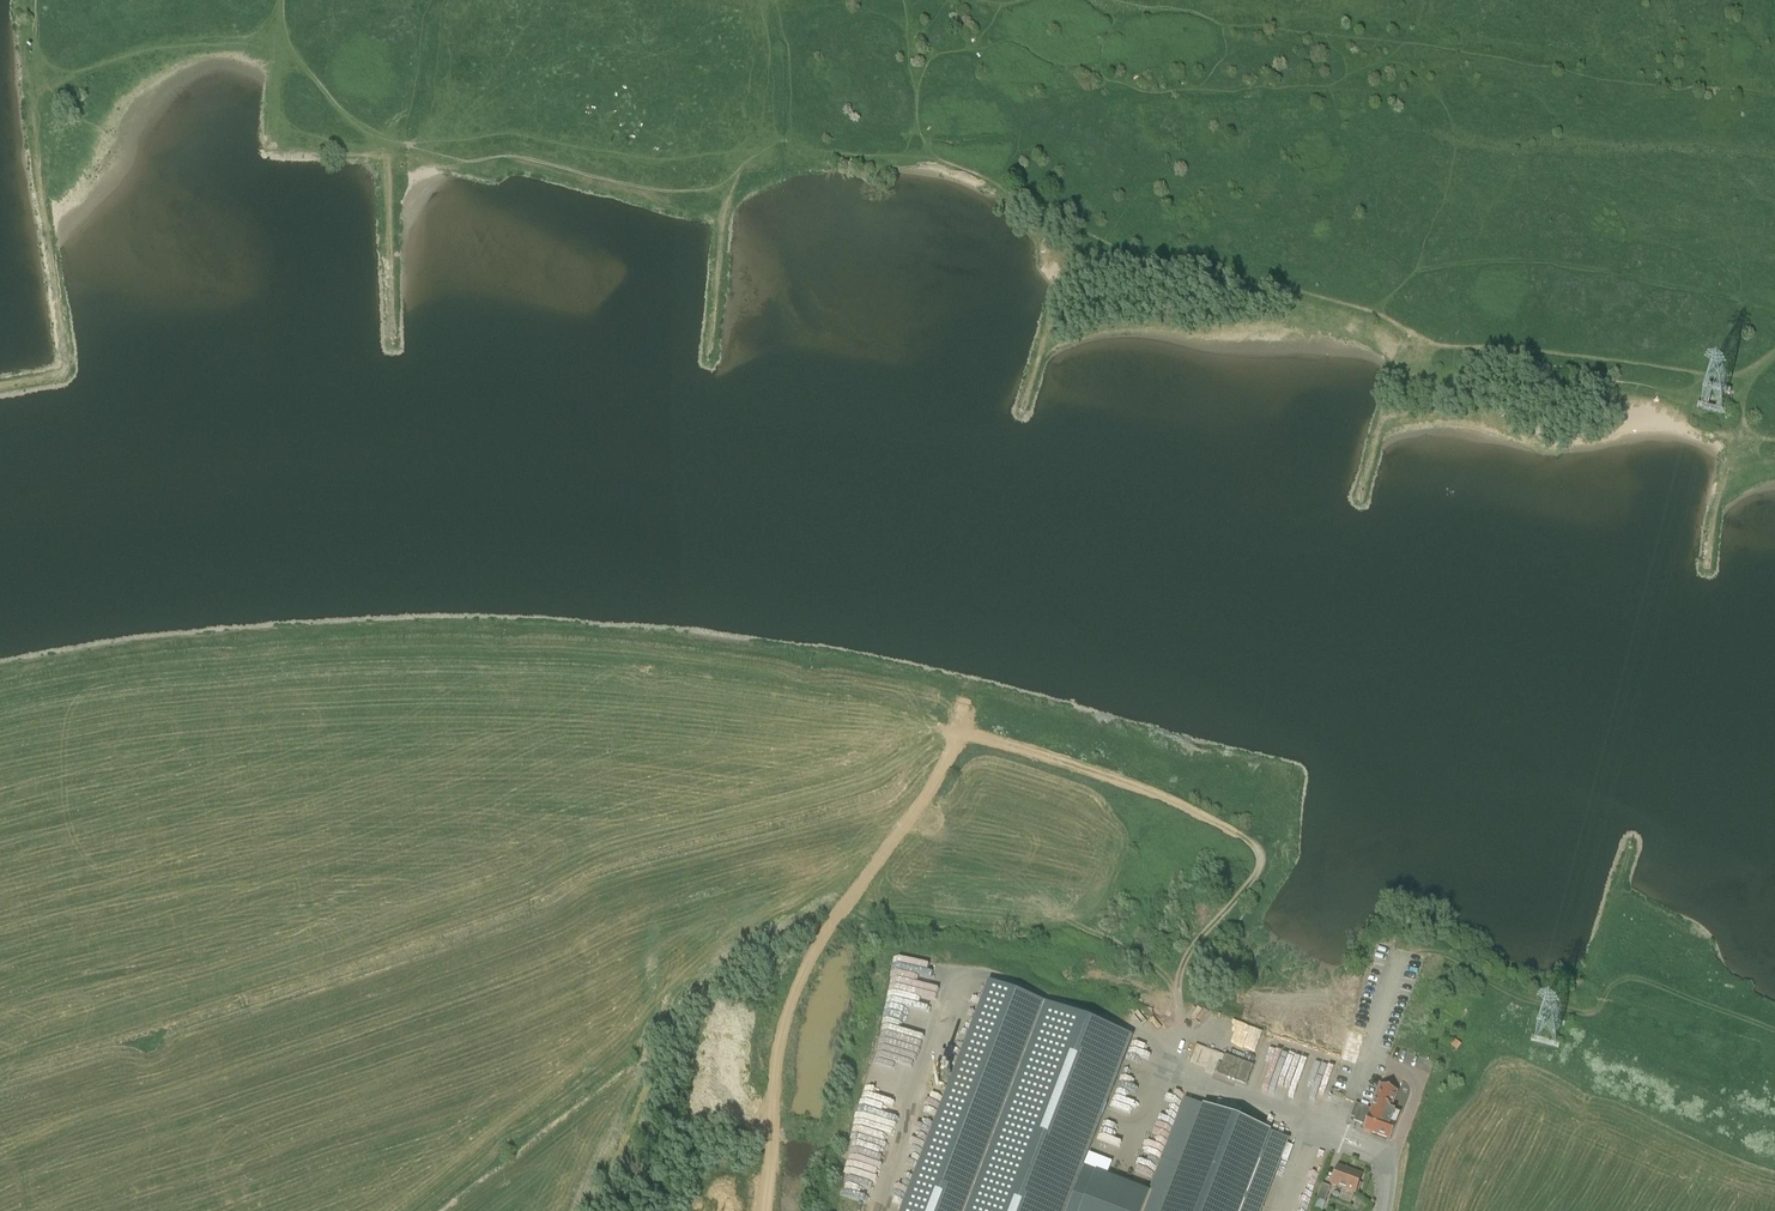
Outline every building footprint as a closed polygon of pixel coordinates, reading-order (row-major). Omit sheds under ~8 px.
[(1373,952),(1372,963),(1387,964),(1388,953),(1373,952)] [(1408,957),(1401,976),(1416,981),(1422,962),(1408,957)] [(887,1001),(940,1009),(943,982),(930,980),(931,972),(892,966),(887,1001)] [(1288,1139),(1184,1099),(1149,1192),(1082,1167),(1132,1036),(989,982),(901,1210),(1260,1210),(1288,1139)] [(1247,1085),(1254,1066),(1225,1055),(1218,1074),(1247,1085)] [(1130,1099),(1135,1080),(1119,1076),(1115,1095),(1130,1099)] [(1384,1076),(1379,1085),(1371,1110),(1355,1104),(1350,1117),(1354,1119),(1353,1121),(1365,1126),(1363,1130),(1389,1140),(1395,1124),(1399,1113),(1395,1111),(1391,1109),(1398,1092),(1395,1092),(1399,1082),(1384,1076)] [(1355,1194),(1355,1191),(1357,1192),(1360,1184),(1358,1184),(1361,1175),(1337,1166),(1330,1185),(1355,1194)] [(1331,1187),(1323,1184),(1317,1200),(1325,1203),(1331,1187)]
